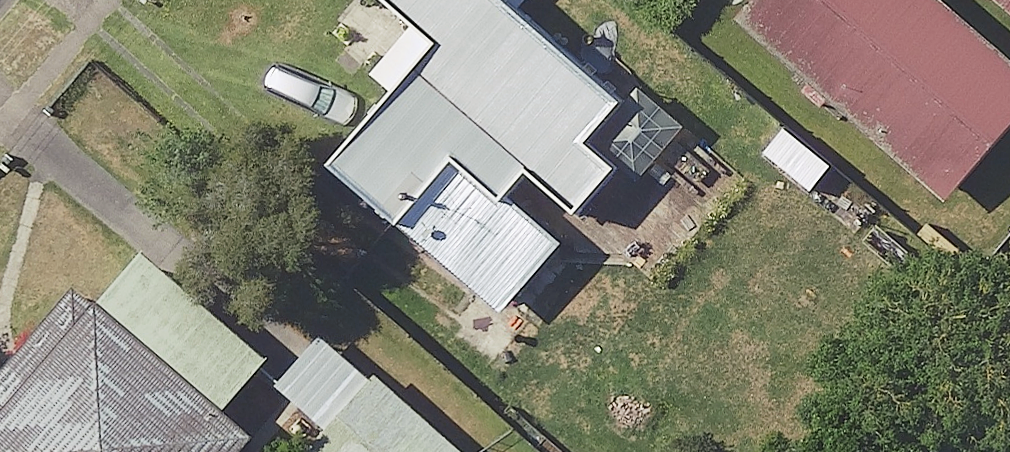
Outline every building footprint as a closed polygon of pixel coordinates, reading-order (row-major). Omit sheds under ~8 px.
[(516,0),(386,0),(441,48),(338,164),(509,313),(573,241),(523,197),(539,179),(585,220),(629,172),(597,144),(634,103),(516,0)] [(687,0),(670,0),(680,8),(687,0)] [(739,22),(952,204),(1009,137),(1009,55),(946,0),(758,0),(739,22)] [(1009,10),(1009,0),(998,0),(1009,10)] [(840,170),(793,127),(768,154),(816,197),(840,170)] [(151,253),(103,309),(232,418),(280,363),(151,253)] [(82,290),(0,385),(0,451),(248,451),(258,440),(232,418),(103,309),(82,290)] [(377,384),(325,338),(282,387),(333,433),(377,384)] [(383,378),(377,384),(333,433),(317,451),(466,451),(383,378)]
